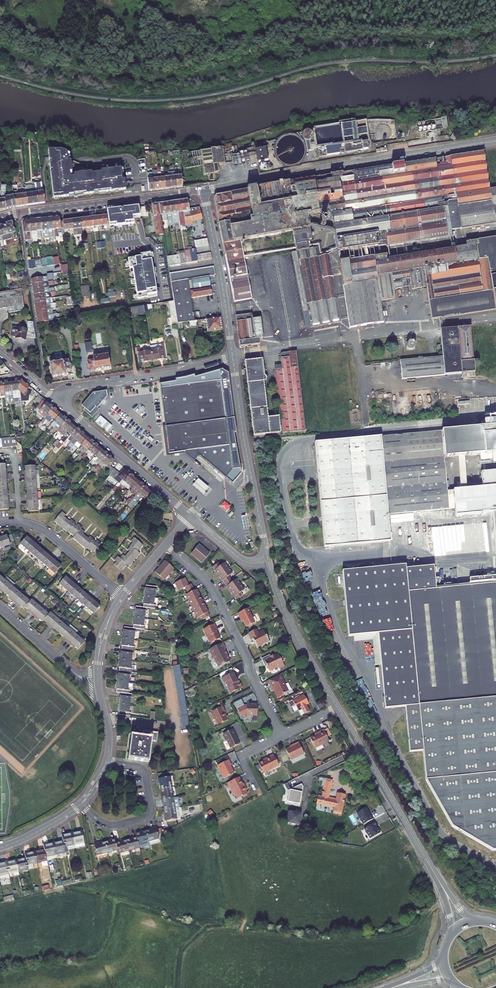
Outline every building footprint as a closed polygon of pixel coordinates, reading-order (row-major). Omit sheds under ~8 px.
[(339,125),(338,124),(313,128),(316,148),(326,147),(327,155),(340,153),(339,150),(344,149),(345,152),(368,149),(367,141),(368,141),(365,121),(355,122),(357,142),(355,143),(352,123),(339,125)] [(307,141),(309,140),(311,139),(312,137),(313,135),(312,133),(311,132),(309,130),(307,130),(305,130),(303,132),(302,133),(302,135),(302,137),(303,139),(305,140),(307,141)] [(225,163),(223,147),(182,154),(184,169),(202,166),(203,174),(219,172),(217,164),(225,163)] [(268,160),(266,147),(255,149),(258,162),(268,160)] [(61,149),(48,151),(53,198),(124,189),(125,189),(124,180),(122,180),(120,168),(100,171),(101,173),(90,174),(90,172),(83,173),(78,173),(78,174),(73,174),(74,177),(72,177),(70,161),(67,161),(66,152),(61,149)] [(484,151),(290,181),(216,195),(214,198),(234,302),(252,298),(241,241),(293,231),(297,251),(292,252),(304,312),(308,311),(311,325),(311,327),(341,321),(329,254),(319,256),(317,247),(309,248),(307,240),(312,239),(307,217),(310,216),(310,213),(329,210),(331,213),(338,252),(378,245),(376,234),(385,233),(387,246),(452,236),(451,231),(489,225),(495,224),(495,188),(489,189),(486,165),(484,151)] [(175,176),(174,173),(164,175),(165,188),(176,187),(175,176)] [(4,199),(6,210),(16,207),(14,196),(18,195),(17,192),(14,192),(14,185),(14,182),(12,182),(12,190),(12,192),(6,193),(5,199),(4,199)] [(36,192),(38,204),(45,203),(43,187),(42,182),(34,183),(34,182),(32,182),(32,187),(32,189),(34,189),(34,193),(36,192)] [(16,207),(28,205),(26,191),(25,190),(19,191),(18,187),(17,187),(17,185),(14,185),(14,192),(17,192),(18,195),(14,196),(16,207)] [(26,191),(28,205),(38,204),(36,192),(34,193),(34,189),(26,191)] [(191,221),(189,211),(189,209),(187,200),(181,201),(182,212),(183,212),(185,224),(191,223),(191,221)] [(179,221),(178,212),(177,213),(175,201),(169,202),(171,214),(172,213),(174,222),(179,221)] [(185,224),(183,212),(182,212),(181,201),(175,201),(177,213),(178,212),(179,221),(180,225),(185,224)] [(174,222),(172,213),(171,214),(169,202),(163,203),(165,214),(166,214),(167,220),(168,224),(168,225),(174,224),(174,222)] [(167,220),(166,214),(165,214),(163,203),(158,204),(161,221),(167,220)] [(163,235),(161,225),(161,221),(158,204),(151,205),(156,236),(163,235)] [(136,207),(107,210),(110,228),(134,224),(134,219),(138,218),(141,218),(139,206),(136,207)] [(189,211),(191,221),(202,219),(199,207),(189,209),(189,211)] [(62,236),(62,231),(60,221),(59,216),(53,217),(54,230),(55,237),(62,236)] [(98,217),(99,226),(107,225),(106,216),(98,217)] [(89,218),(90,227),(99,226),(98,217),(89,218)] [(80,219),(82,228),(90,227),(89,218),(80,219)] [(21,222),(24,241),(32,240),(29,219),(23,220),(21,222)] [(29,219),(32,240),(37,239),(35,219),(29,219)] [(74,234),(82,233),(82,228),(80,219),(72,220),(73,229),(74,234)] [(60,221),(62,231),(73,229),(72,220),(60,221)] [(6,238),(6,235),(14,233),(11,222),(6,224),(6,225),(2,227),(1,225),(3,232),(1,232),(3,241),(7,240),(6,238)] [(207,238),(194,241),(195,247),(208,245),(207,238)] [(431,320),(495,309),(495,238),(450,245),(395,254),(396,258),(387,259),(386,255),(339,262),(350,327),(384,322),(380,301),(395,299),(394,289),(402,288),(403,294),(404,293),(405,295),(408,294),(406,279),(410,278),(412,290),(421,288),(426,287),(431,320)] [(196,249),(192,249),(190,250),(192,262),(198,261),(197,255),(196,249)] [(210,252),(197,255),(198,261),(211,259),(210,252)] [(130,268),(133,268),(137,299),(151,297),(157,296),(154,272),(152,272),(149,253),(141,255),(141,257),(128,259),(130,268)] [(28,260),(29,269),(36,268),(35,259),(28,260)] [(171,282),(209,276),(215,276),(213,267),(170,273),(171,282)] [(52,274),(47,274),(47,276),(31,279),(32,284),(48,282),(53,281),(52,277),(53,277),(52,274)] [(171,282),(174,306),(177,323),(182,323),(186,322),(189,322),(195,321),(191,298),(212,295),(209,276),(171,282)] [(53,284),(53,281),(48,282),(32,284),(33,290),(47,288),(47,286),(46,285),(53,284)] [(81,288),(82,298),(90,297),(90,292),(89,287),(81,288)] [(426,287),(421,288),(426,320),(431,320),(426,287)] [(24,310),(22,294),(21,289),(9,291),(6,292),(0,293),(0,309),(7,308),(8,313),(24,310)] [(109,293),(107,294),(108,298),(116,297),(115,292),(114,293),(114,290),(108,291),(109,293)] [(58,303),(53,303),(50,304),(35,306),(36,311),(52,309),(58,308),(58,305),(58,303)] [(134,307),(131,307),(132,315),(145,313),(145,312),(144,306),(134,307)] [(45,321),(55,320),(54,314),(36,317),(37,323),(45,321)] [(252,314),(236,315),(240,347),(241,348),(245,347),(246,346),(248,346),(248,347),(251,346),(251,345),(260,344),(261,343),(260,338),(263,338),(261,318),(253,319),(252,314)] [(206,319),(207,332),(222,330),(220,317),(206,319)] [(15,338),(19,339),(19,340),(25,341),(26,337),(36,338),(33,322),(26,323),(27,329),(21,328),(21,329),(12,327),(11,336),(15,337),(15,338)] [(461,373),(461,378),(474,377),(470,327),(440,329),(442,357),(400,360),(402,379),(461,373)] [(407,342),(406,344),(406,345),(406,347),(407,348),(409,350),(411,350),(412,350),(414,349),(415,347),(415,345),(417,344),(416,334),(411,335),(411,336),(410,336),(409,336),(408,337),(408,338),(408,339),(409,340),(409,341),(411,341),(409,341),(407,342)] [(164,344),(150,346),(151,350),(153,361),(166,359),(164,344)] [(140,348),(137,348),(139,364),(153,361),(151,350),(141,352),(140,348)] [(281,355),(282,365),(282,369),(275,370),(283,433),(307,430),(297,351),(288,352),(283,353),(282,353),(281,354),(281,355)] [(90,371),(95,370),(110,368),(108,355),(98,357),(93,357),(94,359),(88,360),(89,362),(88,362),(89,369),(90,369),(90,371)] [(264,376),(262,359),(245,361),(254,436),(281,432),(279,416),(268,418),(264,381),(265,381),(266,381),(266,380),(267,379),(266,378),(266,377),(265,376),(264,376)] [(72,364),(69,365),(68,360),(50,363),(52,377),(59,376),(66,375),(65,371),(73,370),(72,364)] [(388,362),(365,365),(366,373),(389,369),(388,362)] [(229,446),(185,452),(185,453),(185,454),(193,462),(198,457),(200,457),(225,479),(226,478),(232,484),(241,474),(233,433),(236,433),(228,373),(222,370),(176,380),(176,382),(160,384),(160,388),(220,380),(229,446)] [(11,381),(12,391),(13,395),(13,399),(21,398),(20,390),(18,380),(11,381)] [(25,402),(23,395),(26,392),(30,387),(23,380),(20,380),(18,380),(20,390),(21,398),(22,405),(25,404),(25,402)] [(220,380),(160,388),(160,391),(162,404),(164,404),(167,428),(168,441),(179,439),(181,452),(185,452),(229,446),(220,380)] [(9,396),(13,395),(12,391),(11,381),(3,382),(5,396),(6,404),(10,403),(9,396)] [(93,392),(82,406),(85,408),(88,411),(92,411),(95,408),(96,407),(97,408),(108,396),(107,390),(93,392)] [(39,395),(35,401),(39,405),(44,399),(39,395)] [(48,402),(39,413),(45,418),(54,408),(48,402)] [(85,408),(84,410),(93,418),(99,410),(97,408),(96,407),(95,408),(92,411),(88,411),(85,408)] [(50,422),(53,420),(54,420),(60,413),(54,408),(45,418),(50,422)] [(54,421),(51,425),(58,431),(68,419),(61,414),(55,421),(54,421)] [(67,434),(68,433),(67,432),(74,424),(68,419),(58,431),(64,437),(67,434)] [(67,434),(64,437),(71,443),(82,431),(76,426),(68,435),(67,434)] [(164,428),(164,426),(163,427),(167,455),(174,454),(174,453),(181,452),(179,439),(168,441),(167,428),(164,428)] [(444,457),(495,453),(495,426),(442,431),(444,457)] [(75,445),(78,441),(81,444),(88,436),(82,431),(71,443),(69,446),(70,448),(73,444),(75,445)] [(423,519),(423,511),(449,509),(444,457),(442,431),(381,436),(388,515),(389,522),(396,521),(423,519)] [(315,442),(318,472),(324,547),(377,542),(388,542),(390,541),(389,522),(388,515),(381,436),(315,442)] [(80,461),(85,454),(86,453),(96,443),(89,437),(79,449),(82,451),(78,455),(79,456),(74,462),(76,465),(80,461)] [(12,447),(11,439),(1,440),(2,447),(2,448),(12,447)] [(53,450),(56,452),(63,444),(60,442),(56,447),(53,450)] [(92,458),(95,455),(95,456),(102,448),(96,443),(86,453),(92,458)] [(292,459),(311,458),(310,447),(295,448),(295,455),(291,455),(292,459)] [(93,473),(99,466),(100,465),(109,454),(103,449),(96,458),(95,457),(93,459),(96,462),(98,464),(97,465),(95,467),(94,467),(89,473),(91,475),(93,473)] [(109,468),(106,471),(109,475),(114,469),(111,466),(114,462),(114,458),(109,454),(100,465),(102,467),(105,464),(109,468)] [(26,474),(25,474),(25,478),(36,477),(35,466),(25,467),(26,471),(26,474)] [(120,483),(123,480),(125,481),(132,474),(127,470),(124,470),(120,474),(117,471),(112,477),(119,483),(120,483)] [(453,491),(455,516),(491,513),(495,554),(495,472),(480,473),(482,488),(453,491)] [(121,490),(125,486),(129,489),(138,479),(132,474),(125,481),(122,485),(119,488),(113,495),(116,497),(122,491),(121,490)] [(27,485),(27,489),(37,489),(36,477),(25,478),(25,482),(26,482),(27,485)] [(133,488),(131,491),(136,496),(145,485),(139,480),(133,488)] [(198,480),(193,486),(203,495),(208,488),(198,480)] [(131,509),(142,496),(145,498),(152,491),(145,485),(136,496),(136,497),(132,500),(129,504),(128,506),(131,509)] [(7,495),(7,491),(7,487),(0,488),(0,499),(9,498),(8,494),(7,495)] [(26,497),(27,501),(38,500),(37,489),(27,489),(27,493),(27,497),(26,497)] [(9,502),(9,498),(0,499),(0,510),(9,510),(8,506),(8,502),(9,502)] [(28,508),(29,512),(39,511),(38,500),(27,501),(27,504),(28,504),(28,508)] [(228,511),(232,505),(226,500),(221,507),(228,511)] [(73,538),(85,548),(87,547),(93,553),(101,544),(97,540),(96,542),(93,540),(94,539),(90,536),(88,538),(83,533),(85,532),(81,528),(82,527),(78,524),(77,526),(74,523),(75,522),(71,519),(70,521),(65,516),(66,515),(62,512),(54,521),(67,532),(68,531),(74,536),(73,538)] [(489,523),(469,524),(471,547),(490,546),(489,523)] [(455,526),(435,528),(436,549),(446,549),(446,552),(457,551),(455,526)] [(7,535),(0,537),(0,548),(11,545),(7,535)] [(37,543),(34,541),(33,541),(27,536),(20,544),(30,552),(37,543)] [(129,566),(140,554),(137,552),(143,545),(134,537),(131,541),(133,543),(130,546),(131,546),(128,550),(130,551),(125,557),(123,555),(120,559),(118,557),(115,560),(117,562),(114,565),(121,571),(127,564),(129,566)] [(45,552),(39,546),(40,546),(37,543),(30,552),(38,559),(45,552)] [(192,553),(202,562),(209,553),(199,545),(192,553)] [(54,558),(51,555),(50,556),(45,552),(38,559),(47,567),(54,558)] [(62,566),(56,561),(57,560),(54,558),(47,567),(55,574),(62,566)] [(164,561),(154,573),(163,581),(174,569),(164,561)] [(226,586),(234,597),(235,597),(237,600),(243,595),(241,592),(244,590),(236,579),(233,582),(231,579),(229,576),(232,573),(228,568),(224,563),(221,565),(219,562),(212,567),(215,570),(214,570),(222,581),(223,581),(227,586),(226,586)] [(342,571),(348,637),(378,634),(385,708),(405,706),(409,751),(452,826),(492,850),(495,850),(495,576),(469,578),(470,586),(458,587),(456,572),(434,574),(434,566),(406,568),(406,565),(391,567),(379,568),(342,571)] [(65,579),(60,584),(68,591),(76,583),(73,580),(72,581),(66,577),(65,579)] [(194,613),(197,618),(201,616),(203,620),(209,616),(208,613),(205,607),(202,601),(199,595),(197,590),(194,591),(193,587),(191,584),(188,586),(185,578),(174,583),(178,591),(185,588),(186,591),(188,594),(186,595),(188,601),(191,607),(194,613)] [(1,589),(6,594),(13,586),(4,579),(0,584),(0,590),(1,589)] [(77,598),(84,591),(78,586),(79,585),(76,583),(68,591),(66,594),(69,596),(72,594),(77,598)] [(146,589),(145,588),(145,596),(155,597),(156,590),(157,590),(157,586),(147,585),(146,589)] [(12,599),(11,600),(14,602),(22,594),(13,586),(6,594),(12,599)] [(86,606),(93,598),(90,595),(89,596),(84,591),(77,598),(86,606)] [(18,604),(24,609),(25,607),(30,601),(22,594),(14,602),(17,605),(18,604)] [(145,604),(144,607),(147,607),(155,608),(155,605),(154,605),(155,597),(145,596),(144,604),(145,604)] [(101,606),(95,601),(96,600),(93,598),(86,606),(94,613),(101,606)] [(31,611),(30,612),(33,615),(41,607),(32,599),(30,601),(25,607),(31,611)] [(137,610),(135,609),(134,617),(144,618),(145,611),(147,611),(147,607),(144,607),(137,606),(137,610)] [(37,616),(43,621),(44,620),(49,614),(41,607),(33,615),(36,617),(37,616)] [(241,617),(246,627),(255,623),(247,608),(237,613),(240,618),(241,617)] [(50,625),(49,625),(52,628),(59,620),(50,612),(49,614),(44,620),(50,625)] [(135,625),(134,628),(136,628),(145,629),(145,626),(143,626),(144,618),(134,617),(133,625),(135,625)] [(55,631),(56,630),(61,634),(68,627),(59,620),(52,628),(55,631)] [(218,630),(214,624),(203,629),(210,643),(220,638),(217,631),(218,630)] [(67,639),(66,640),(69,643),(76,634),(68,627),(61,634),(67,639)] [(124,630),(123,630),(122,638),(133,639),(134,631),(136,632),(136,628),(134,628),(125,627),(124,630)] [(258,647),(263,644),(263,645),(270,642),(267,636),(266,636),(263,631),(258,633),(256,629),(249,633),(252,639),(253,639),(255,642),(255,641),(258,647)] [(72,645),(73,644),(78,649),(85,642),(76,634),(69,643),(72,645)] [(122,645),(122,649),(134,650),(134,647),(132,646),(133,639),(122,638),(122,645)] [(225,650),(224,649),(226,648),(223,642),(210,649),(219,667),(230,661),(226,654),(227,654),(225,650)] [(122,652),(121,652),(120,660),(131,661),(132,654),(133,654),(134,650),(122,649),(122,652)] [(271,670),(278,667),(279,669),(285,666),(282,661),(284,660),(282,656),(280,657),(279,654),(272,657),(272,656),(270,656),(270,655),(261,659),(265,667),(267,666),(268,670),(271,670)] [(119,667),(120,667),(119,671),(131,672),(131,669),(130,669),(131,661),(120,660),(119,667)] [(119,674),(118,674),(117,681),(128,683),(129,675),(130,675),(131,672),(119,671),(119,674)] [(231,693),(243,687),(239,680),(238,681),(237,682),(236,679),(237,678),(234,672),(222,678),(224,683),(226,682),(229,688),(228,688),(231,693)] [(278,698),(282,696),(281,695),(286,693),(277,676),(268,680),(272,688),(273,687),(278,698)] [(122,693),(128,694),(132,694),(133,694),(133,693),(129,692),(129,690),(127,690),(128,683),(117,681),(116,689),(117,689),(117,692),(122,693)] [(121,696),(120,696),(119,704),(130,705),(130,697),(132,697),(132,694),(128,694),(122,693),(121,696)] [(302,709),(306,706),(306,705),(309,704),(304,695),(293,701),(292,700),(289,702),(292,707),(295,706),(297,710),(301,708),(302,709)] [(118,711),(119,711),(119,715),(130,716),(130,713),(129,712),(130,705),(119,704),(118,711)] [(252,706),(252,704),(247,704),(246,718),(252,718),(252,716),(257,716),(257,713),(257,711),(257,704),(254,704),(254,706),(252,706)] [(211,715),(214,719),(215,718),(218,725),(227,721),(223,713),(225,712),(223,707),(212,712),(213,714),(211,715)] [(223,737),(225,742),(227,741),(230,749),(239,744),(235,736),(236,736),(233,729),(223,734),(224,736),(223,737)] [(318,734),(310,738),(315,748),(317,752),(324,748),(323,744),(329,741),(323,730),(317,733),(318,734)] [(131,736),(130,746),(129,750),(128,759),(149,762),(149,761),(152,738),(152,742),(157,742),(158,732),(144,731),(143,736),(137,735),(132,735),(131,735),(131,736)] [(293,746),(286,750),(290,759),(303,753),(298,742),(292,745),(293,746)] [(269,758),(258,763),(263,774),(279,766),(273,755),(269,757),(269,758)] [(232,766),(229,760),(217,766),(224,779),(234,774),(232,769),(231,769),(230,766),(232,766)] [(159,783),(160,783),(161,789),(172,787),(170,777),(158,778),(159,783)] [(243,784),(242,784),(239,777),(227,783),(233,796),(235,795),(237,799),(247,794),(244,788),(245,788),(243,784)] [(334,807),(333,813),(341,815),(346,793),(337,791),(336,797),(329,796),(332,780),(325,779),(325,782),(324,782),(322,793),(322,796),(318,795),(316,804),(334,807)] [(162,795),(161,795),(162,800),(173,798),(172,787),(161,789),(162,795)] [(300,792),(296,791),(296,789),(296,787),(288,791),(287,796),(288,796),(287,802),(291,803),(291,804),(299,806),(301,796),(300,795),(300,792)] [(162,804),(163,804),(165,810),(175,808),(173,798),(162,800),(162,804)] [(177,819),(176,818),(179,818),(177,808),(175,808),(165,810),(166,816),(164,816),(165,821),(177,819)] [(357,813),(363,825),(373,819),(371,815),(370,815),(366,808),(357,813)] [(289,818),(288,823),(299,825),(301,815),(298,814),(298,813),(288,811),(287,818),(289,818)] [(364,828),(370,839),(380,833),(377,826),(375,822),(364,828)] [(152,828),(152,829),(146,831),(149,841),(149,844),(160,841),(159,838),(156,827),(152,828)] [(83,829),(78,830),(78,831),(72,833),(75,843),(75,844),(76,848),(86,845),(83,829)] [(139,831),(135,832),(136,836),(138,844),(149,841),(146,831),(140,832),(139,831)] [(66,833),(62,833),(63,839),(66,852),(69,851),(68,846),(70,845),(70,844),(75,843),(72,833),(67,834),(66,833)] [(132,837),(132,838),(126,840),(129,850),(139,847),(138,844),(136,836),(132,837)] [(110,839),(111,840),(105,842),(107,852),(118,849),(116,842),(115,838),(110,839)] [(57,857),(67,855),(66,852),(63,839),(60,840),(60,841),(54,842),(57,857)] [(120,841),(116,842),(118,849),(119,853),(129,850),(126,840),(120,842),(120,841)] [(45,848),(48,861),(57,857),(54,842),(48,844),(48,842),(44,843),(45,848)] [(98,842),(94,844),(96,851),(97,855),(98,855),(107,852),(105,842),(98,844),(98,842)] [(43,867),(49,866),(48,861),(45,848),(41,849),(41,850),(35,851),(37,862),(42,861),(42,862),(43,867)] [(33,864),(33,863),(37,862),(35,851),(29,852),(29,851),(25,852),(26,856),(29,870),(34,868),(33,864)] [(23,870),(23,871),(29,870),(26,856),(22,857),(22,858),(16,860),(18,870),(23,870)] [(19,875),(19,872),(18,870),(16,860),(11,861),(10,860),(6,861),(9,874),(14,873),(15,876),(19,875)] [(11,883),(9,874),(6,861),(2,862),(3,863),(0,863),(0,879),(6,878),(9,888),(11,887),(10,883),(11,883)]
